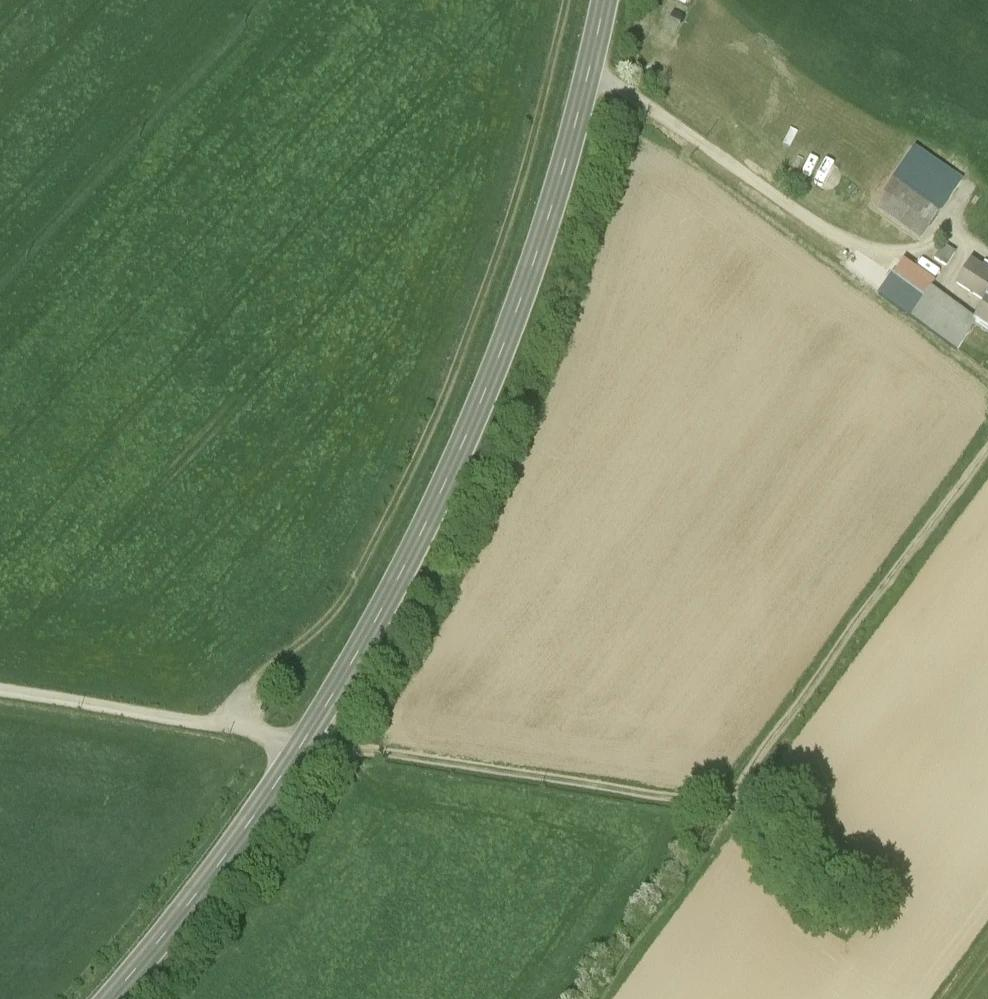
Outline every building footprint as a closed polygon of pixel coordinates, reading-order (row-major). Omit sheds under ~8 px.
[(879,208),(925,240),(963,185),(916,154),(879,208)] [(936,289),(902,264),(878,298),(957,355),(974,332),(969,328),(971,326),(931,296),(936,289)] [(971,326),(969,328),(974,332),(987,342),(987,280),(972,268),(954,292),(981,312),(971,326)]
